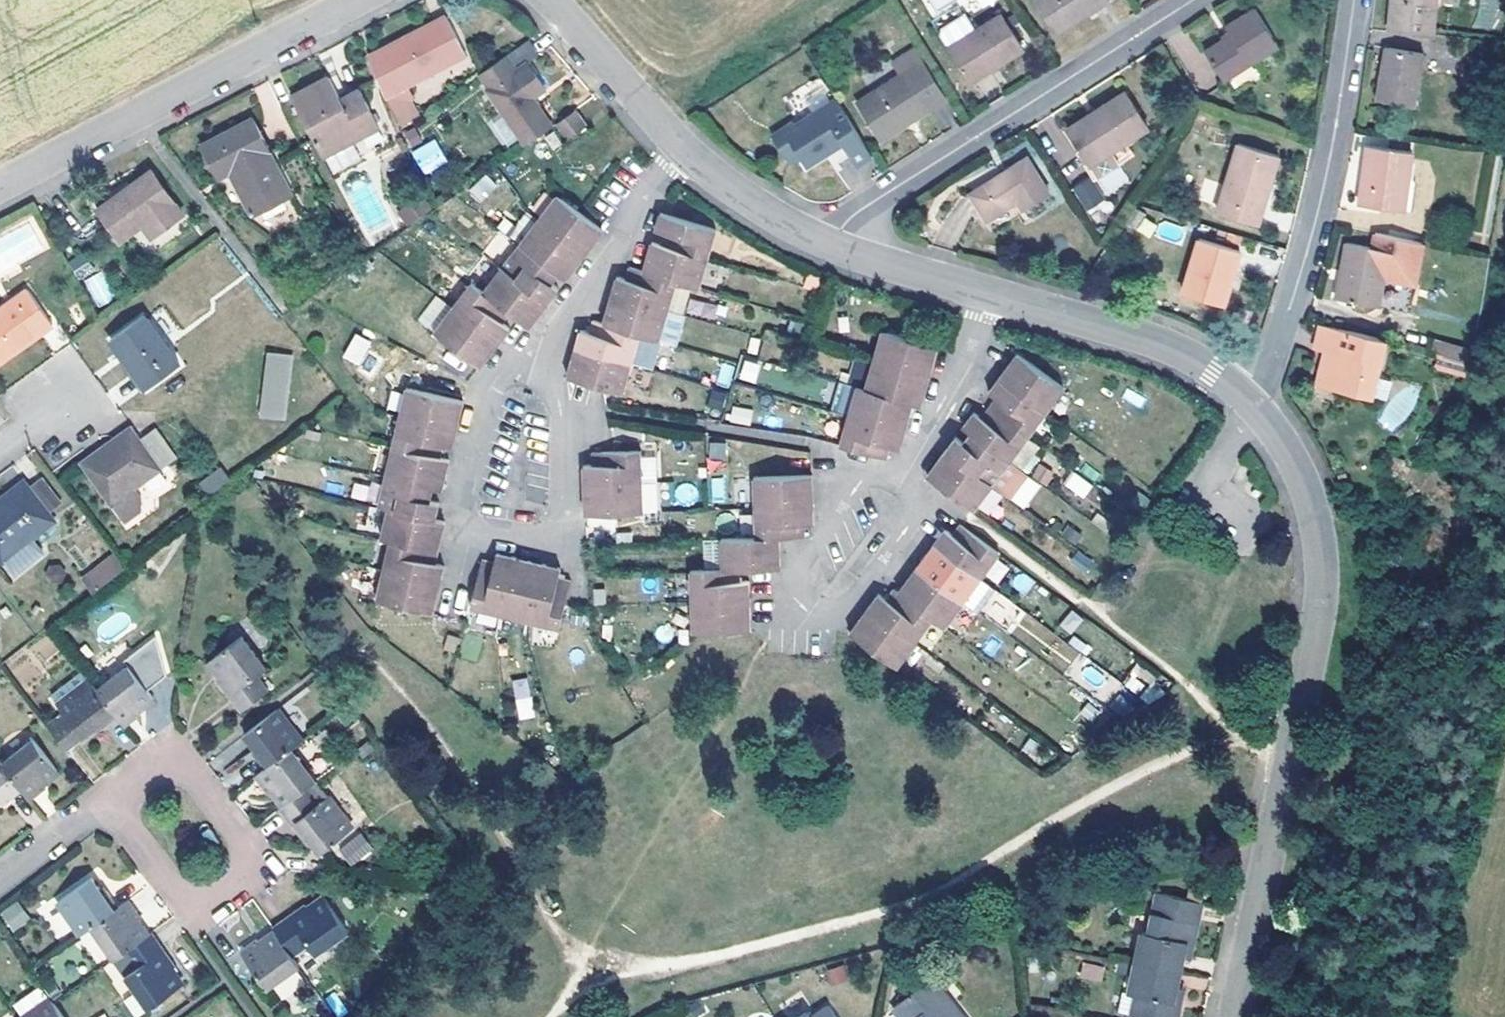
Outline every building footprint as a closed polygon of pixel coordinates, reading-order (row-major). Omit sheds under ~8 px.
[(1058,32),(1108,0),(1037,0),(1058,32)] [(1390,31),(1434,34),(1437,0),(1393,0),(1390,31)] [(1232,34),(1206,50),(1223,79),(1279,46),(1256,8),(1227,26),(1232,34)] [(964,9),(938,25),(970,78),(989,67),(992,69),(1025,48),(1003,14),(978,30),(964,9)] [(447,16),(383,50),(400,89),(404,88),(467,55),(447,16)] [(1386,48),(1379,99),(1416,104),(1424,55),(1386,48)] [(905,75),(858,102),(881,140),(948,99),(917,49),(898,63),(905,75)] [(370,56),(387,97),(400,89),(383,50),(370,56)] [(518,70),(510,55),(481,73),(527,144),(554,126),(534,98),(547,89),(529,61),(518,70)] [(352,141),(380,126),(381,125),(362,89),(342,100),(331,77),(292,96),(323,156),(326,154),(352,141)] [(387,97),(397,120),(414,111),(404,88),(400,89),(387,97)] [(1126,91),(1088,116),(1090,120),(1071,131),(1099,178),(1130,157),(1122,144),(1149,127),(1126,91)] [(858,165),(873,155),(837,99),(795,125),(793,122),(772,135),(775,139),(786,132),(801,156),(807,167),(844,143),(858,165)] [(569,139),(587,126),(578,109),(559,124),(569,139)] [(505,115),(490,121),(500,147),(514,142),(505,115)] [(253,117),(203,143),(221,178),(230,173),(236,170),(242,182),(237,184),(254,215),(293,195),(253,117)] [(791,163),(801,156),(786,132),(775,139),(791,163)] [(421,174),(447,163),(436,139),(411,149),(421,174)] [(352,141),(326,154),(335,170),(360,157),(352,141)] [(1280,154),(1240,143),(1219,212),(1257,223),(1267,188),(1271,189),(1280,154)] [(1413,151),(1369,145),(1361,205),(1405,210),(1409,181),(1413,151)] [(1028,157),(972,193),(995,228),(1051,193),(1028,157)] [(230,173),(237,184),(242,182),(236,170),(230,173)] [(152,172),(99,210),(120,241),(145,223),(155,238),(185,216),(152,172)] [(479,203),(498,187),(486,173),(467,190),(479,203)] [(1070,189),(1088,211),(1104,198),(1087,176),(1070,189)] [(1417,181),(1409,181),(1405,210),(1413,210),(1417,181)] [(576,268),(597,240),(590,233),(597,223),(559,195),(540,219),(521,243),(502,267),(483,293),(471,283),(451,311),(435,332),(482,367),(489,358),(511,328),(503,323),(511,313),(518,318),(522,322),(531,311),(538,318),(555,296),(560,290),(552,283),(559,274),(568,262),(576,268)] [(592,383),(605,387),(624,392),(632,363),(652,368),(660,340),(668,311),(677,282),(700,288),(708,258),(716,229),(661,212),(657,229),(667,232),(663,245),(653,242),(648,258),(657,261),(654,274),(644,272),(631,267),(627,281),(619,278),(609,312),(618,315),(614,327),(605,324),(595,321),(591,333),(582,330),(572,364),(582,367),(578,380),(592,383)] [(597,240),(606,229),(597,223),(590,233),(597,240)] [(1241,249),(1201,238),(1184,292),(1223,303),(1233,269),(1237,269),(1241,249)] [(1390,251),(1348,242),(1337,298),(1409,312),(1419,259),(1402,256),(1397,278),(1385,277),(1390,251)] [(85,256),(74,265),(83,279),(95,270),(85,256)] [(657,261),(648,258),(644,272),(654,274),(657,261)] [(567,279),(576,268),(568,262),(559,274),(567,279)] [(96,307),(114,299),(102,270),(83,279),(96,307)] [(0,310),(0,363),(54,325),(29,289),(0,310)] [(716,322),(721,306),(689,297),(685,313),(716,322)] [(530,327),(538,318),(531,311),(522,322),(530,327)] [(618,315),(609,312),(605,324),(614,327),(618,315)] [(145,315),(112,339),(148,389),(181,366),(145,315)] [(1377,381),(1385,340),(1321,326),(1317,348),(1326,350),(1334,352),(1330,364),(1323,362),(1319,385),(1340,391),(1341,386),(1368,392),(1371,380),(1377,381)] [(934,365),(939,346),(884,330),(875,359),(866,389),(841,381),(833,411),(850,416),(840,445),(888,459),(892,447),(900,449),(909,418),(914,403),(922,405),(925,393),(934,365)] [(354,333),(341,357),(358,366),(371,342),(354,333)] [(1460,344),(1437,338),(1433,349),(1459,354),(1460,344)] [(1459,354),(1471,357),(1473,346),(1460,344),(1459,354)] [(1326,350),(1323,362),(1330,364),(1334,352),(1326,350)] [(293,356),(270,352),(261,416),(285,419),(293,356)] [(370,375),(380,360),(368,352),(358,368),(370,375)] [(1065,387),(1018,353),(1011,363),(991,392),(997,398),(982,417),(975,412),(964,428),(972,433),(966,441),(958,436),(938,463),(929,475),(976,509),(994,484),(980,474),(990,463),(1003,472),(1011,461),(1029,436),(1047,412),(1065,387)] [(756,383),(760,364),(743,360),(739,380),(756,383)] [(728,387),(733,366),(721,363),(716,384),(728,387)] [(568,376),(578,380),(582,367),(572,364),(568,376)] [(1377,379),(1376,399),(1388,400),(1390,380),(1377,379)] [(378,600),(435,614),(438,601),(445,567),(436,565),(439,552),(430,550),(432,537),(442,539),(446,522),(436,519),(441,503),(431,501),(433,489),(442,492),(446,475),(450,461),(440,457),(444,446),(453,448),(462,414),(453,411),(454,399),(407,387),(399,417),(392,446),(387,477),(379,508),(389,511),(382,539),(392,542),(384,570),(378,600)] [(712,389),(706,406),(721,411),(727,394),(712,389)] [(465,401),(454,399),(453,411),(462,414),(465,401)] [(728,422),(750,426),(752,409),(731,406),(728,422)] [(141,440),(133,428),(82,463),(113,504),(125,521),(141,510),(141,496),(135,489),(146,481),(153,492),(170,481),(162,469),(141,440)] [(157,428),(141,440),(162,469),(179,456),(157,428)] [(724,470),(726,443),(708,442),(706,468),(724,470)] [(585,503),(586,515),(645,511),(644,481),(643,450),(594,452),(593,466),(584,466),(585,503)] [(1047,485),(1053,471),(1036,464),(1031,478),(1047,485)] [(223,467),(203,482),(215,499),(235,484),(223,467)] [(1072,471),(1062,485),(1084,500),(1093,485),(1072,471)] [(691,570),(692,601),(693,631),(753,629),(753,612),(751,581),(751,580),(740,580),(740,569),(782,568),(781,553),(781,536),(805,536),(804,524),(816,524),(815,495),(814,474),(754,477),(755,506),(757,537),(721,538),(721,542),(704,544),(706,570),(691,570)] [(725,501),(723,477),(709,479),(712,503),(725,501)] [(42,478),(30,487),(49,511),(61,502),(42,478)] [(24,481),(0,500),(0,556),(4,562),(56,522),(49,511),(30,487),(24,481)] [(376,503),(380,486),(353,481),(350,497),(376,503)] [(860,620),(851,632),(898,666),(915,642),(933,618),(946,627),(963,602),(978,613),(996,589),(981,578),(1001,553),(960,524),(953,533),(946,528),(926,556),(908,580),(899,592),(892,589),(886,598),(880,593),(860,620)] [(593,533),(593,542),(606,543),(605,534),(593,533)] [(439,552),(442,539),(432,537),(430,550),(439,552)] [(1077,551),(1069,563),(1087,574),(1095,561),(1077,551)] [(93,593),(127,566),(114,552),(81,577),(93,593)] [(483,560),(471,607),(500,614),(530,621),(561,627),(566,605),(572,579),(559,577),(561,568),(545,565),(542,572),(529,571),(530,561),(498,553),(496,564),(483,560)] [(996,584),(1008,568),(998,560),(985,576),(996,584)] [(545,565),(530,561),(529,571),(542,572),(545,565)] [(1019,570),(1009,584),(1025,595),(1035,581),(1019,570)] [(1068,633),(1083,621),(1073,610),(1059,623),(1068,633)] [(478,662),(483,636),(465,632),(459,658),(478,662)] [(243,636),(210,661),(222,677),(218,679),(243,711),(270,689),(258,674),(267,668),(243,636)] [(125,661),(129,667),(148,690),(167,675),(156,637),(125,661)] [(118,717),(126,727),(142,714),(139,711),(154,698),(148,690),(129,667),(99,691),(118,717)] [(98,734),(118,717),(99,691),(83,672),(53,694),(59,703),(58,704),(64,714),(47,727),(68,751),(93,729),(98,734)] [(512,680),(518,720),(534,718),(529,678),(512,680)] [(278,709),(245,735),(257,750),(254,753),(266,768),(294,748),(302,741),(278,709)] [(23,792),(31,801),(47,788),(44,784),(60,772),(35,740),(4,765),(23,792)] [(271,789),(284,804),(316,781),(318,778),(294,748),(266,768),(256,776),(268,792),(271,789)] [(23,792),(4,765),(0,760),(0,802),(4,799),(7,803),(23,792)] [(284,804),(280,808),(304,839),(307,836),(320,853),(354,827),(316,781),(284,804)] [(456,861),(444,876),(452,882),(465,869),(456,861)] [(58,901),(81,934),(92,928),(120,906),(104,885),(100,889),(92,878),(58,901)] [(1143,930),(1136,962),(1181,971),(1184,956),(1187,941),(1195,942),(1203,900),(1158,891),(1149,932),(1143,930)] [(276,932),(293,955),(310,944),(316,953),(349,931),(325,897),(309,909),(306,905),(274,927),(276,932)] [(120,906),(92,928),(114,960),(124,954),(149,935),(138,919),(142,916),(130,899),(120,906)] [(0,912),(0,915),(12,933),(30,921),(17,901),(0,912)] [(267,989),(300,965),(293,955),(276,932),(258,943),(255,940),(240,952),(267,989)] [(154,933),(149,935),(124,954),(135,970),(125,976),(136,993),(126,1000),(138,1016),(187,981),(154,933)] [(1191,958),(1195,942),(1187,941),(1184,956),(1191,958)] [(1121,958),(1119,970),(1134,973),(1130,990),(1137,993),(1133,1013),(1151,1016),(1177,1016),(1181,1001),(1174,999),(1178,985),(1181,971),(1136,962),(1121,958)] [(1082,962),(1079,978),(1102,983),(1105,967),(1082,962)] [(845,964),(825,969),(829,985),(849,980),(845,964)] [(894,1006),(902,1016),(964,1016),(931,977),(894,1006)] [(53,1003),(40,985),(14,1003),(23,1016),(63,1016),(53,1003)] [(1185,986),(1178,985),(1174,999),(1181,1001),(1185,986)] [(347,1013),(335,993),(325,999),(336,1016),(339,1016),(347,1013)] [(830,1006),(812,1016),(837,1016),(830,1006)]
